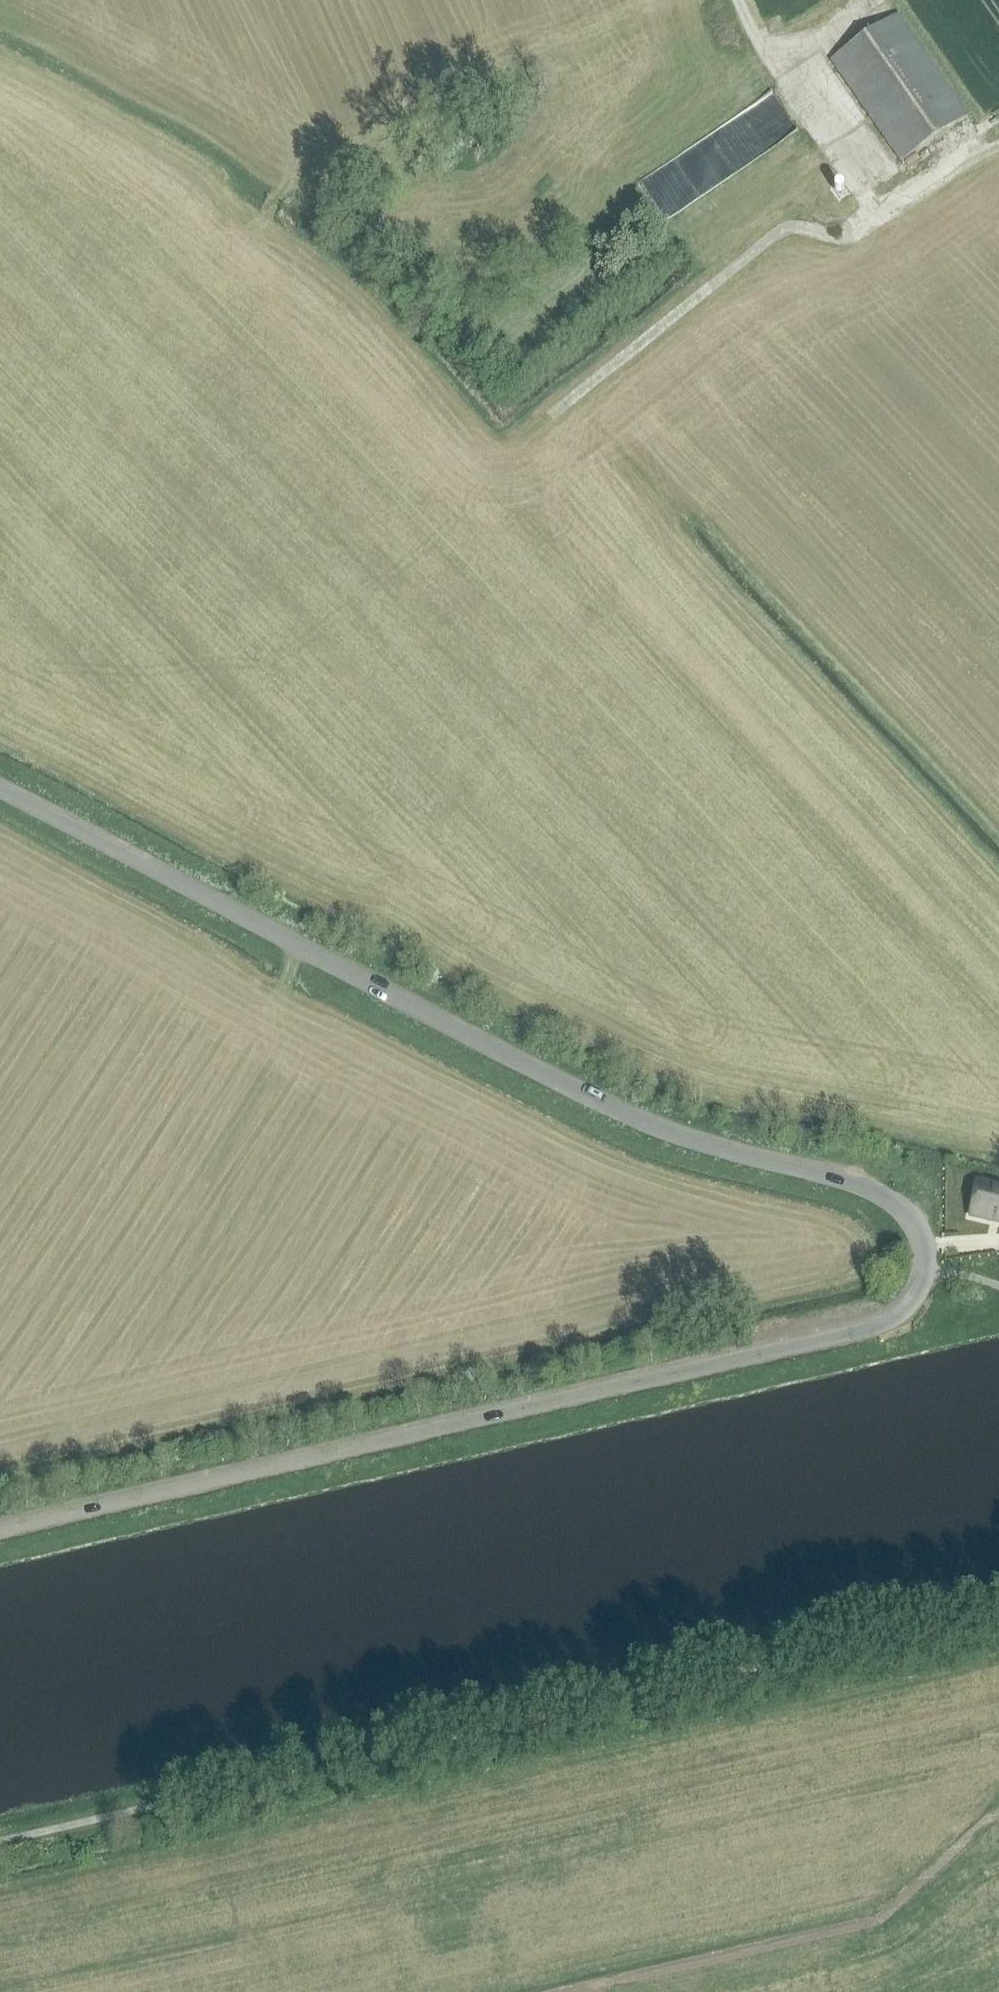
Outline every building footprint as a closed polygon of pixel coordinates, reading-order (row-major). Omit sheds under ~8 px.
[(897,14),(829,61),(900,163),(968,116),(897,14)] [(830,190),(842,200),(850,190),(837,181),(830,190)] [(970,1215),(998,1222),(998,1188),(977,1183),(970,1215)]
